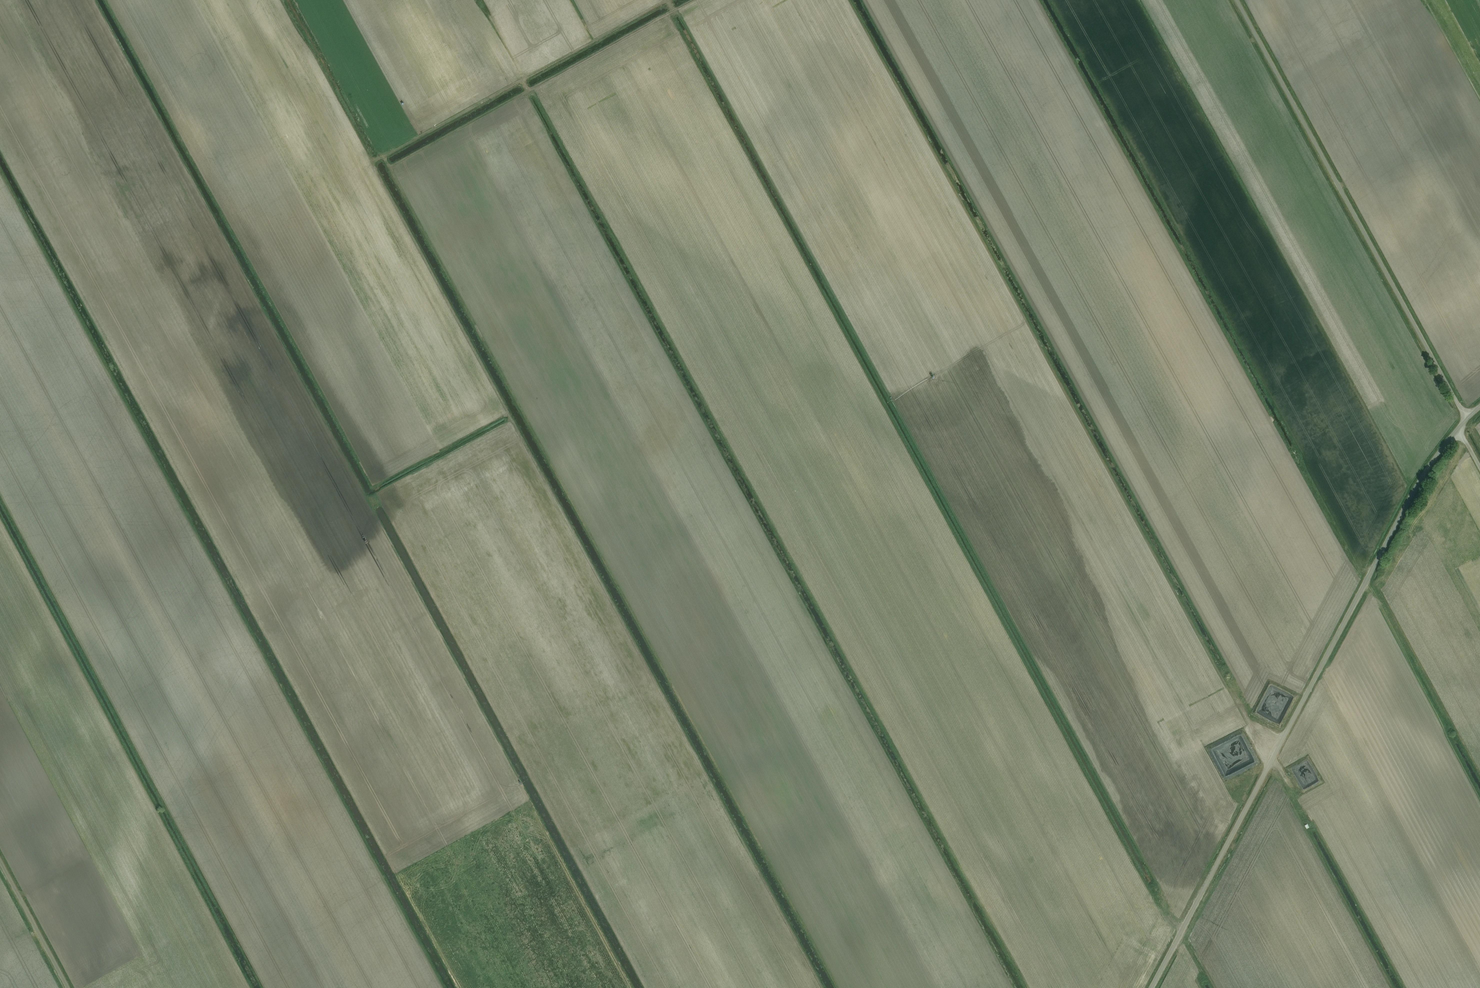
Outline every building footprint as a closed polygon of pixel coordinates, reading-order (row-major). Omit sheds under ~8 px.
[(1304,781),(1306,785),(1317,779),(1312,770),(1308,772),(1308,773),(1305,775),(1308,779),(1304,781)]
